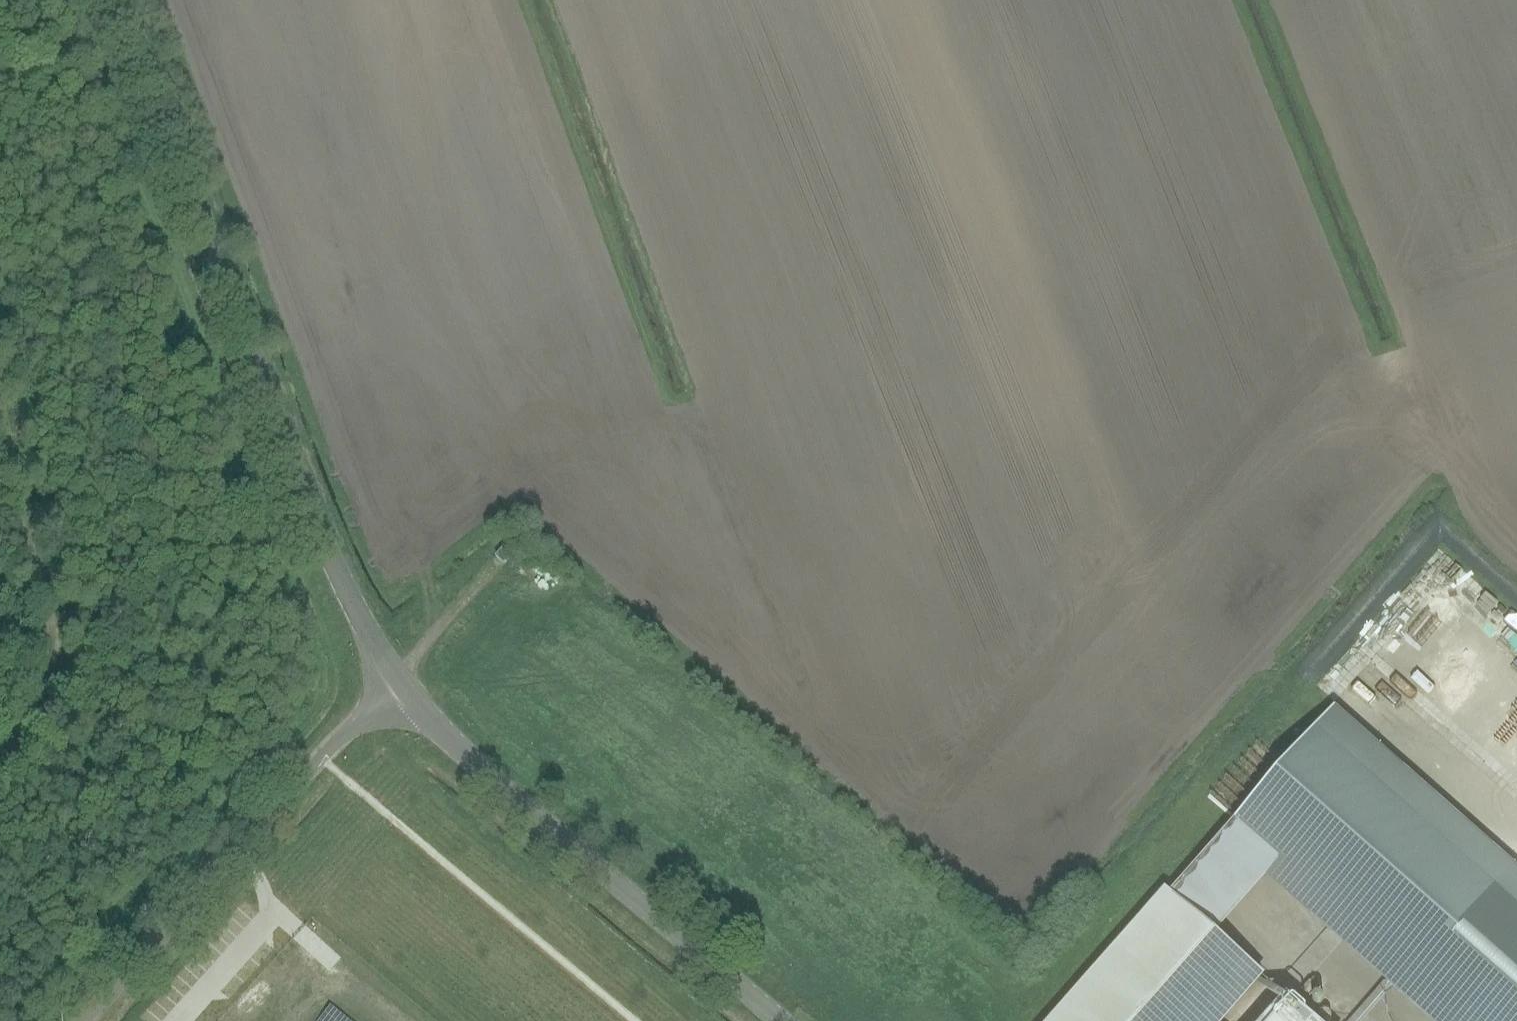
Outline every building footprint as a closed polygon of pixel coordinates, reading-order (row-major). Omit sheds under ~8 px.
[(1435,586),(1419,573),(1446,540),(1462,553),(1475,537),(1438,507),(1396,560),(1408,569),(1345,647),(1361,660),(1369,650),(1378,658),(1435,586)] [(497,556),(498,557),(506,564),(524,543),(516,535),(497,556)] [(1375,694),(1389,704),(1403,684),(1388,674),(1375,694)] [(1463,1020),(1516,1020),(1516,906),(1405,807),(1324,899),(1463,1020)] [(1265,977),(1213,936),(1166,899),(1057,1020),(1228,1020),(1265,977)] [(1288,997),(1267,1020),(1314,1020),(1288,997)]
